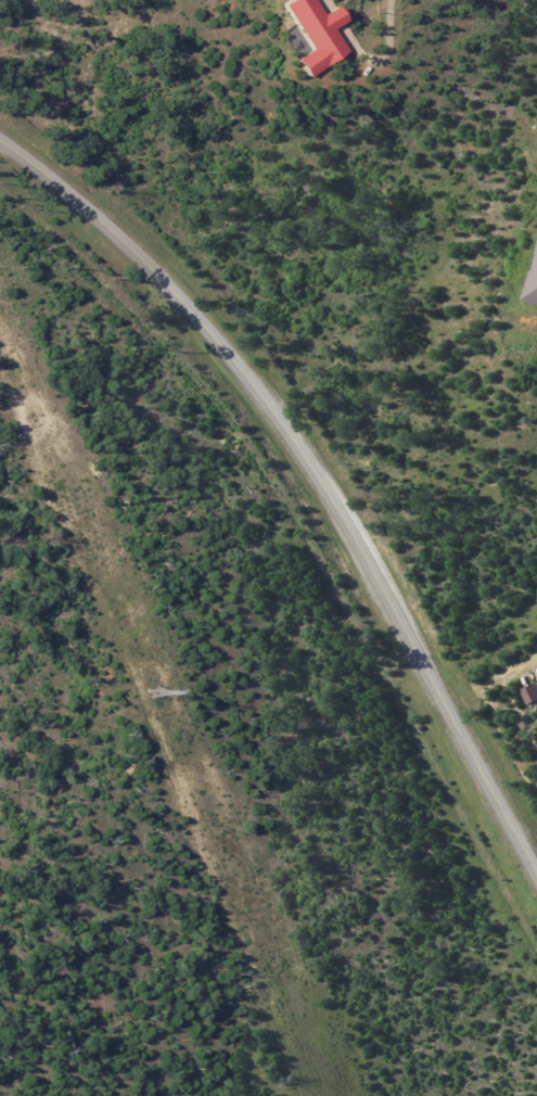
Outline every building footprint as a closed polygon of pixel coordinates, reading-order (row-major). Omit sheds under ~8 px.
[(324,28),(335,21),(327,5),(312,14),(304,0),(276,0),(274,1),(300,50),(284,59),(294,76),(337,52),(324,28)] [(533,237),(517,302),(536,307),(536,238),(533,237)] [(536,702),(536,684),(522,691),(529,706),(536,702)]
